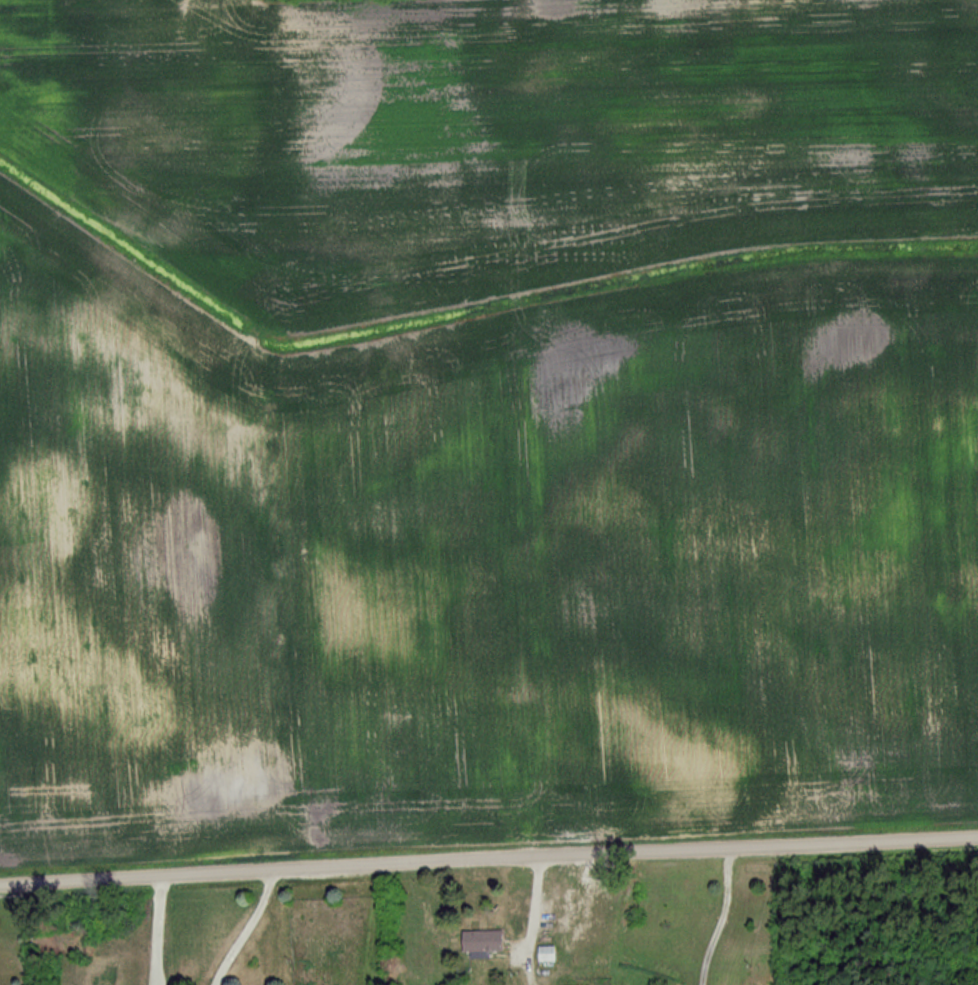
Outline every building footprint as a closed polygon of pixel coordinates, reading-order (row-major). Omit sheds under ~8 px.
[(459,952),(471,952),(471,954),(500,954),(500,930),(459,930),(459,952)] [(553,962),(553,947),(536,947),(536,962),(553,962)]
